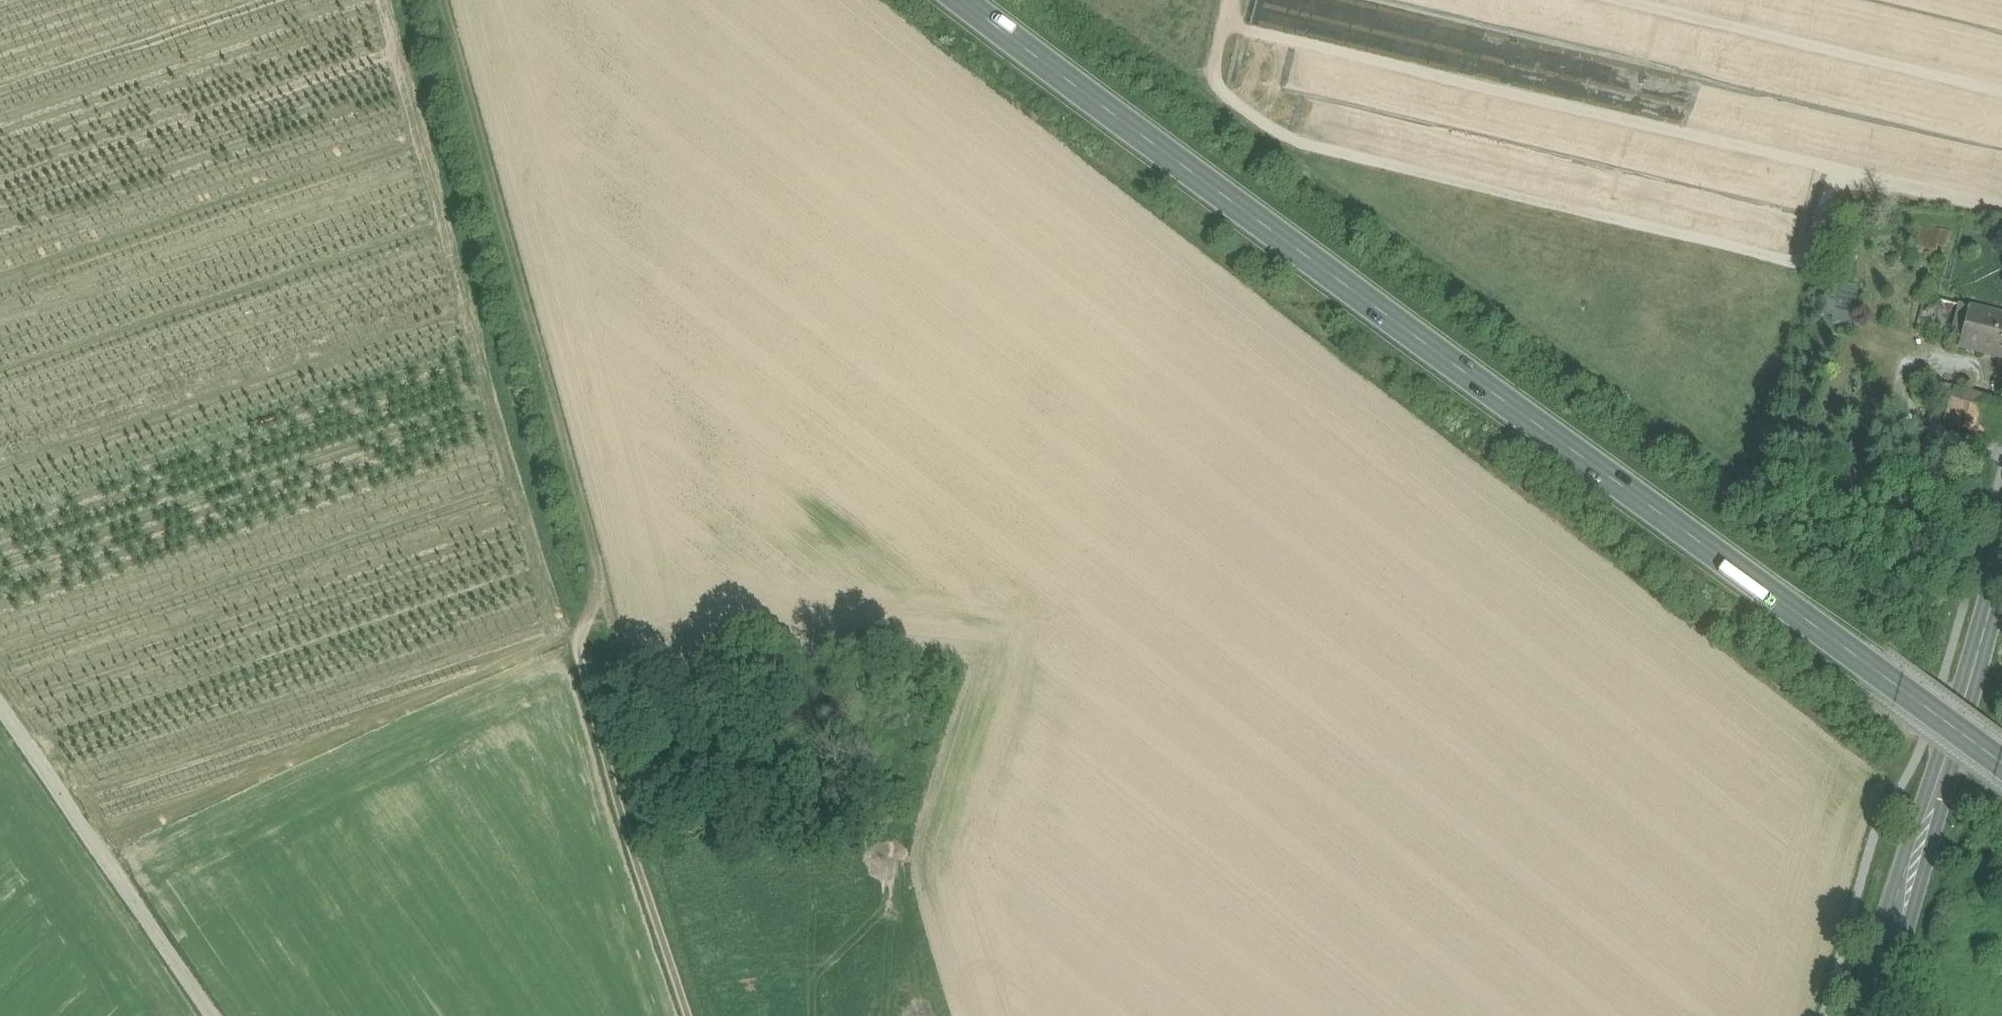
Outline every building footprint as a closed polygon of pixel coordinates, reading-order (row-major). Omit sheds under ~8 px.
[(1944,248),(1946,228),(1919,225),(1917,245),(1944,248)] [(1968,308),(1959,306),(1954,328),(1963,330),(1958,349),(2001,359),(2001,316),(1968,308)] [(1933,383),(1929,396),(1949,402),(1943,423),(1997,438),(2001,421),(2001,402),(1933,383)]
